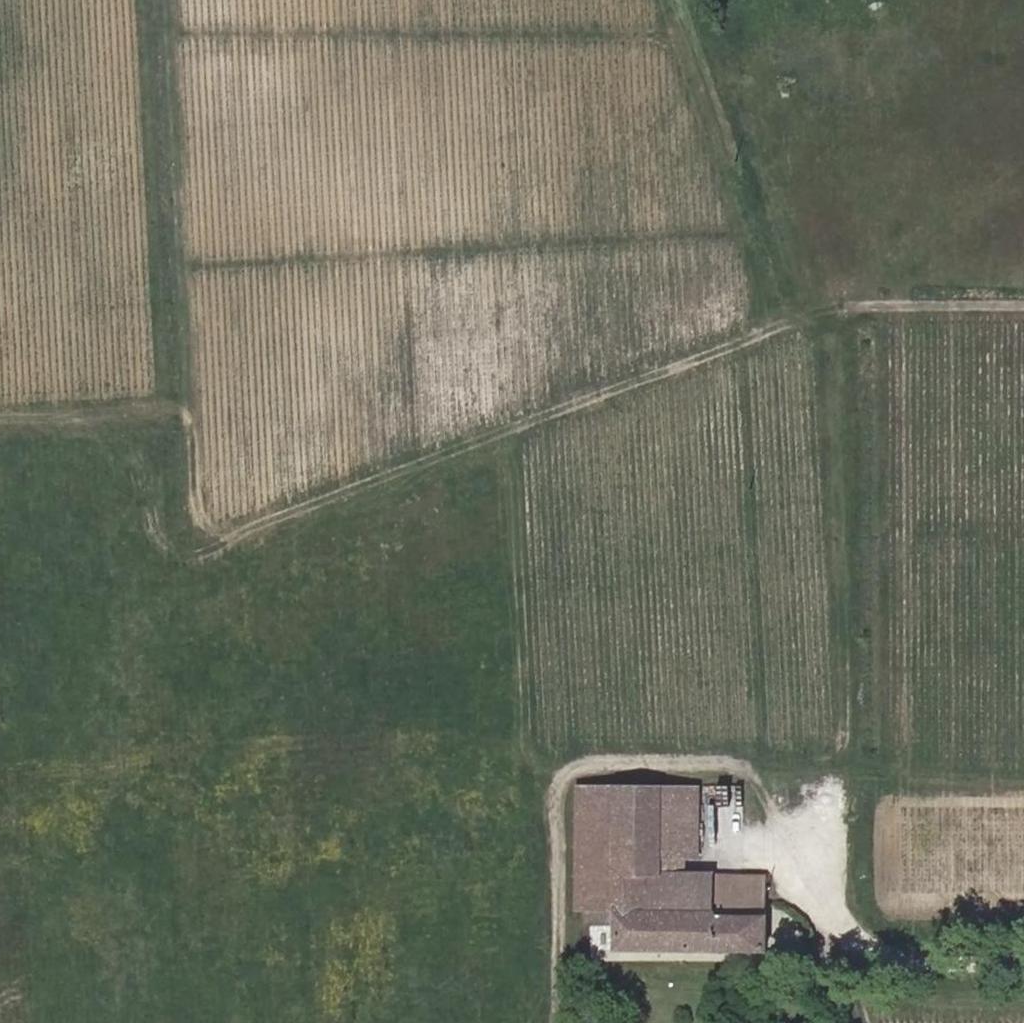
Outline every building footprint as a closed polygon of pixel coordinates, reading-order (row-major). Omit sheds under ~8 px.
[(661,872),(661,858),(697,859),(698,788),(577,787),(576,910),(614,910),(615,951),(765,951),(765,877),(713,876),(713,872),(661,872)]
